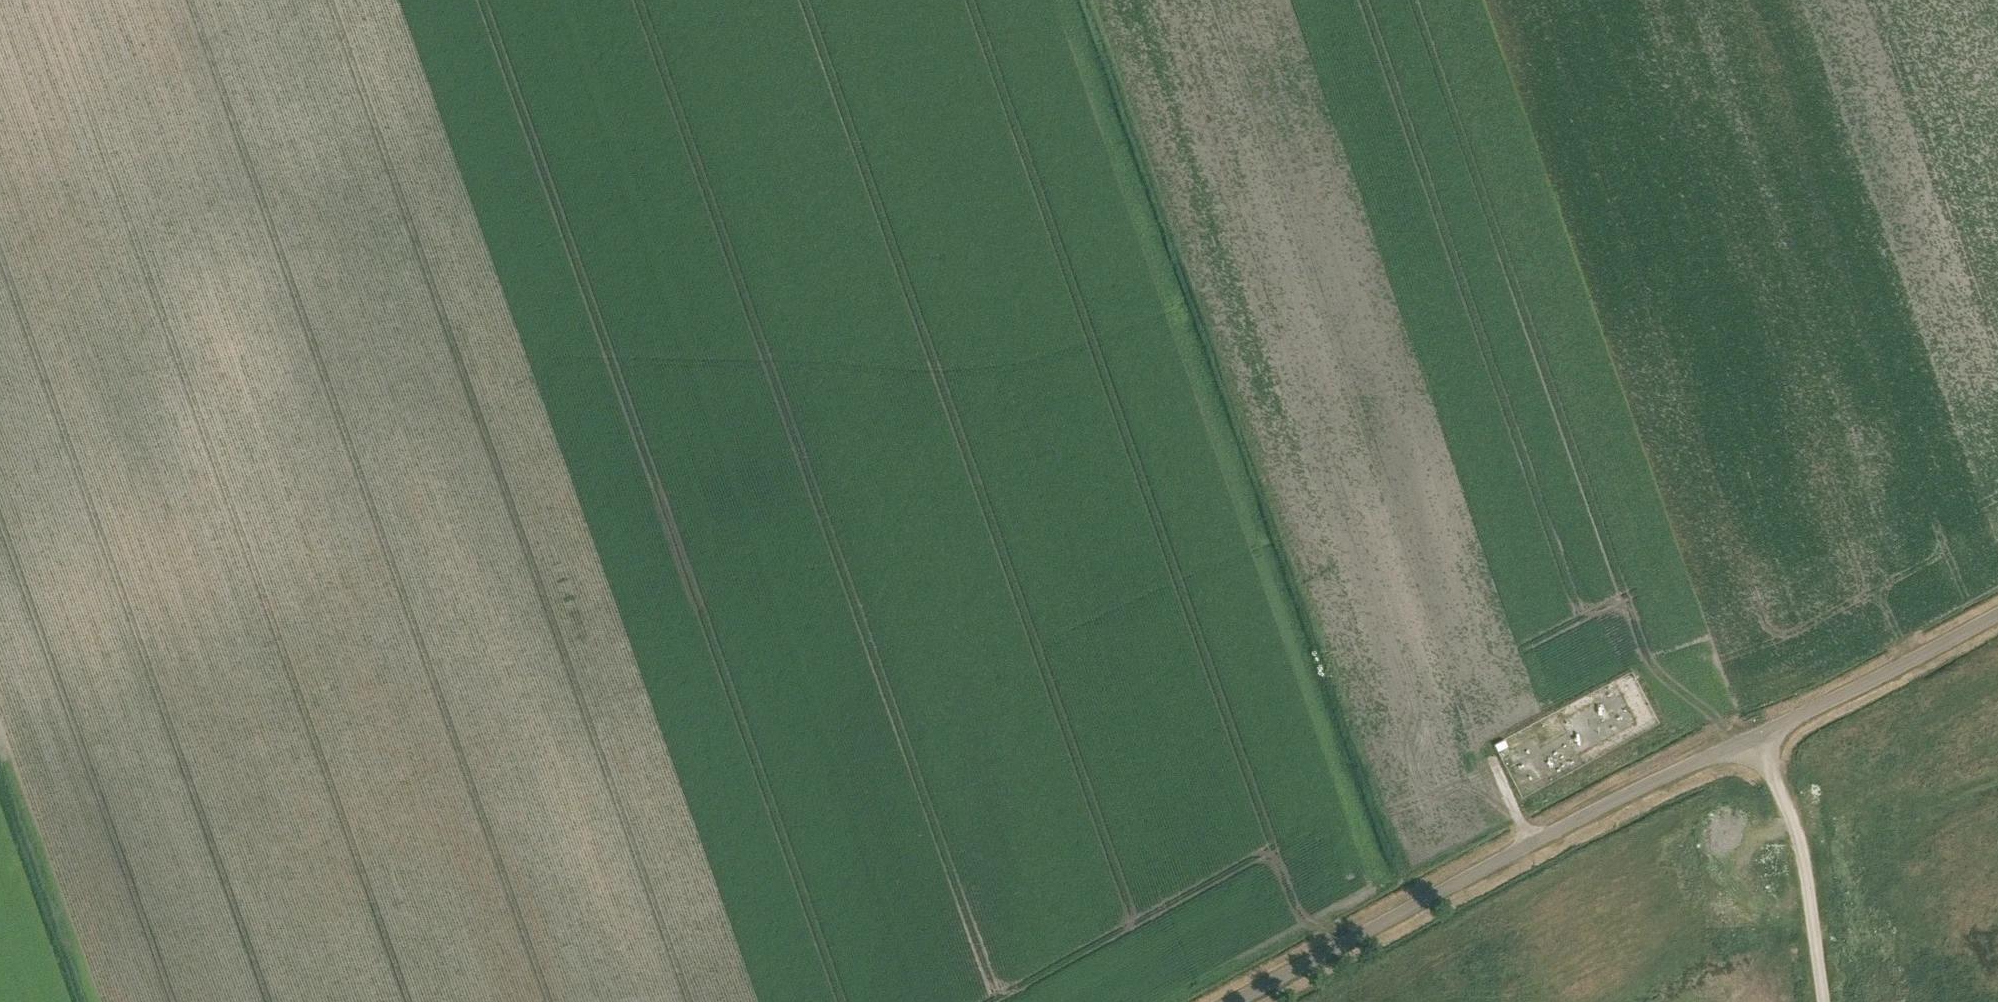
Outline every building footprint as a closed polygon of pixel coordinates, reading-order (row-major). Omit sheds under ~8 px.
[(1580,749),(1586,762),(1662,724),(1638,676),(1600,695),(1603,702),(1572,717),(1587,746),(1580,749)] [(1506,741),(1496,745),(1500,752),(1509,747),(1506,741)]
